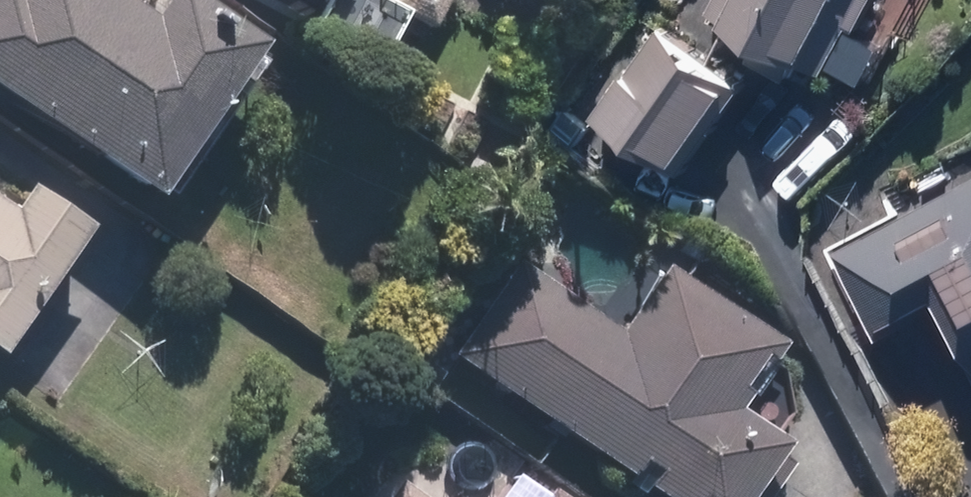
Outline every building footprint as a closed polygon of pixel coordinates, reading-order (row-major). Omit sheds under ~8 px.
[(170,203),(280,47),(212,0),(169,0),(161,12),(144,0),(0,0),(0,84),(170,203)] [(716,14),(843,78),(882,0),(723,0),(716,14)] [(761,82),(671,19),(615,98),(705,161),(761,82)] [(828,252),(874,338),(961,292),(970,311),(970,176),(828,252)] [(11,359),(106,220),(44,178),(24,209),(0,192),(0,351),(11,359)] [(450,355),(670,496),(757,496),(798,434),(750,403),(789,344),(670,266),(633,325),(518,250),(450,355)] [(526,467),(508,496),(574,496),(526,467)] [(385,496),(427,496),(397,478),(385,496)]
